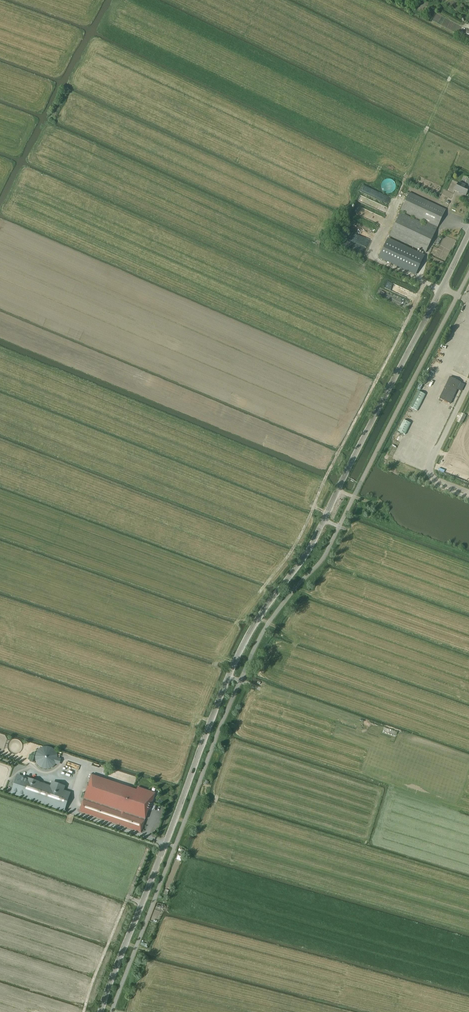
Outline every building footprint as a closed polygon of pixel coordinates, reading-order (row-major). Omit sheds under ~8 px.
[(466,196),(468,189),(468,180),(466,179),(463,185),(458,183),(455,191),(466,196)] [(383,193),(395,193),(394,180),(382,180),(383,193)] [(374,196),(376,191),(364,186),(361,191),(374,196)] [(452,198),(455,193),(448,190),(449,188),(446,186),(442,194),(452,198)] [(409,192),(409,193),(407,192),(406,195),(408,196),(401,211),(425,222),(424,224),(437,230),(437,228),(446,209),(409,192)] [(359,208),(357,214),(379,222),(381,217),(359,208)] [(389,236),(409,245),(414,248),(426,253),(437,230),(424,224),(400,212),(389,236)] [(424,257),(388,240),(380,259),(415,276),(424,257)] [(439,399),(450,404),(460,382),(450,377),(439,399)] [(410,407),(417,411),(425,395),(419,391),(410,407)] [(411,423),(404,420),(398,431),(404,434),(405,435),(407,431),(411,423)] [(59,764),(60,759),(57,758),(57,757),(57,756),(56,755),(56,754),(56,753),(55,753),(55,752),(54,751),(53,750),(52,749),(51,748),(50,748),(49,748),(48,748),(47,748),(46,748),(44,748),(42,748),(42,749),(40,750),(39,751),(38,752),(38,753),(37,753),(37,754),(37,755),(37,756),(36,757),(36,758),(36,759),(37,760),(37,761),(37,762),(38,763),(38,764),(39,765),(40,766),(41,767),(42,767),(43,768),(44,768),(45,768),(46,768),(47,768),(48,768),(49,768),(50,767),(52,767),(52,766),(53,766),(54,765),(55,764),(55,763),(59,764)] [(17,774),(11,793),(64,811),(70,792),(64,791),(65,786),(52,781),(50,786),(17,774)] [(145,819),(151,803),(151,801),(152,802),(155,793),(138,787),(137,790),(92,775),(84,798),(84,799),(84,800),(83,800),(79,812),(141,832),(145,821),(145,819)]
